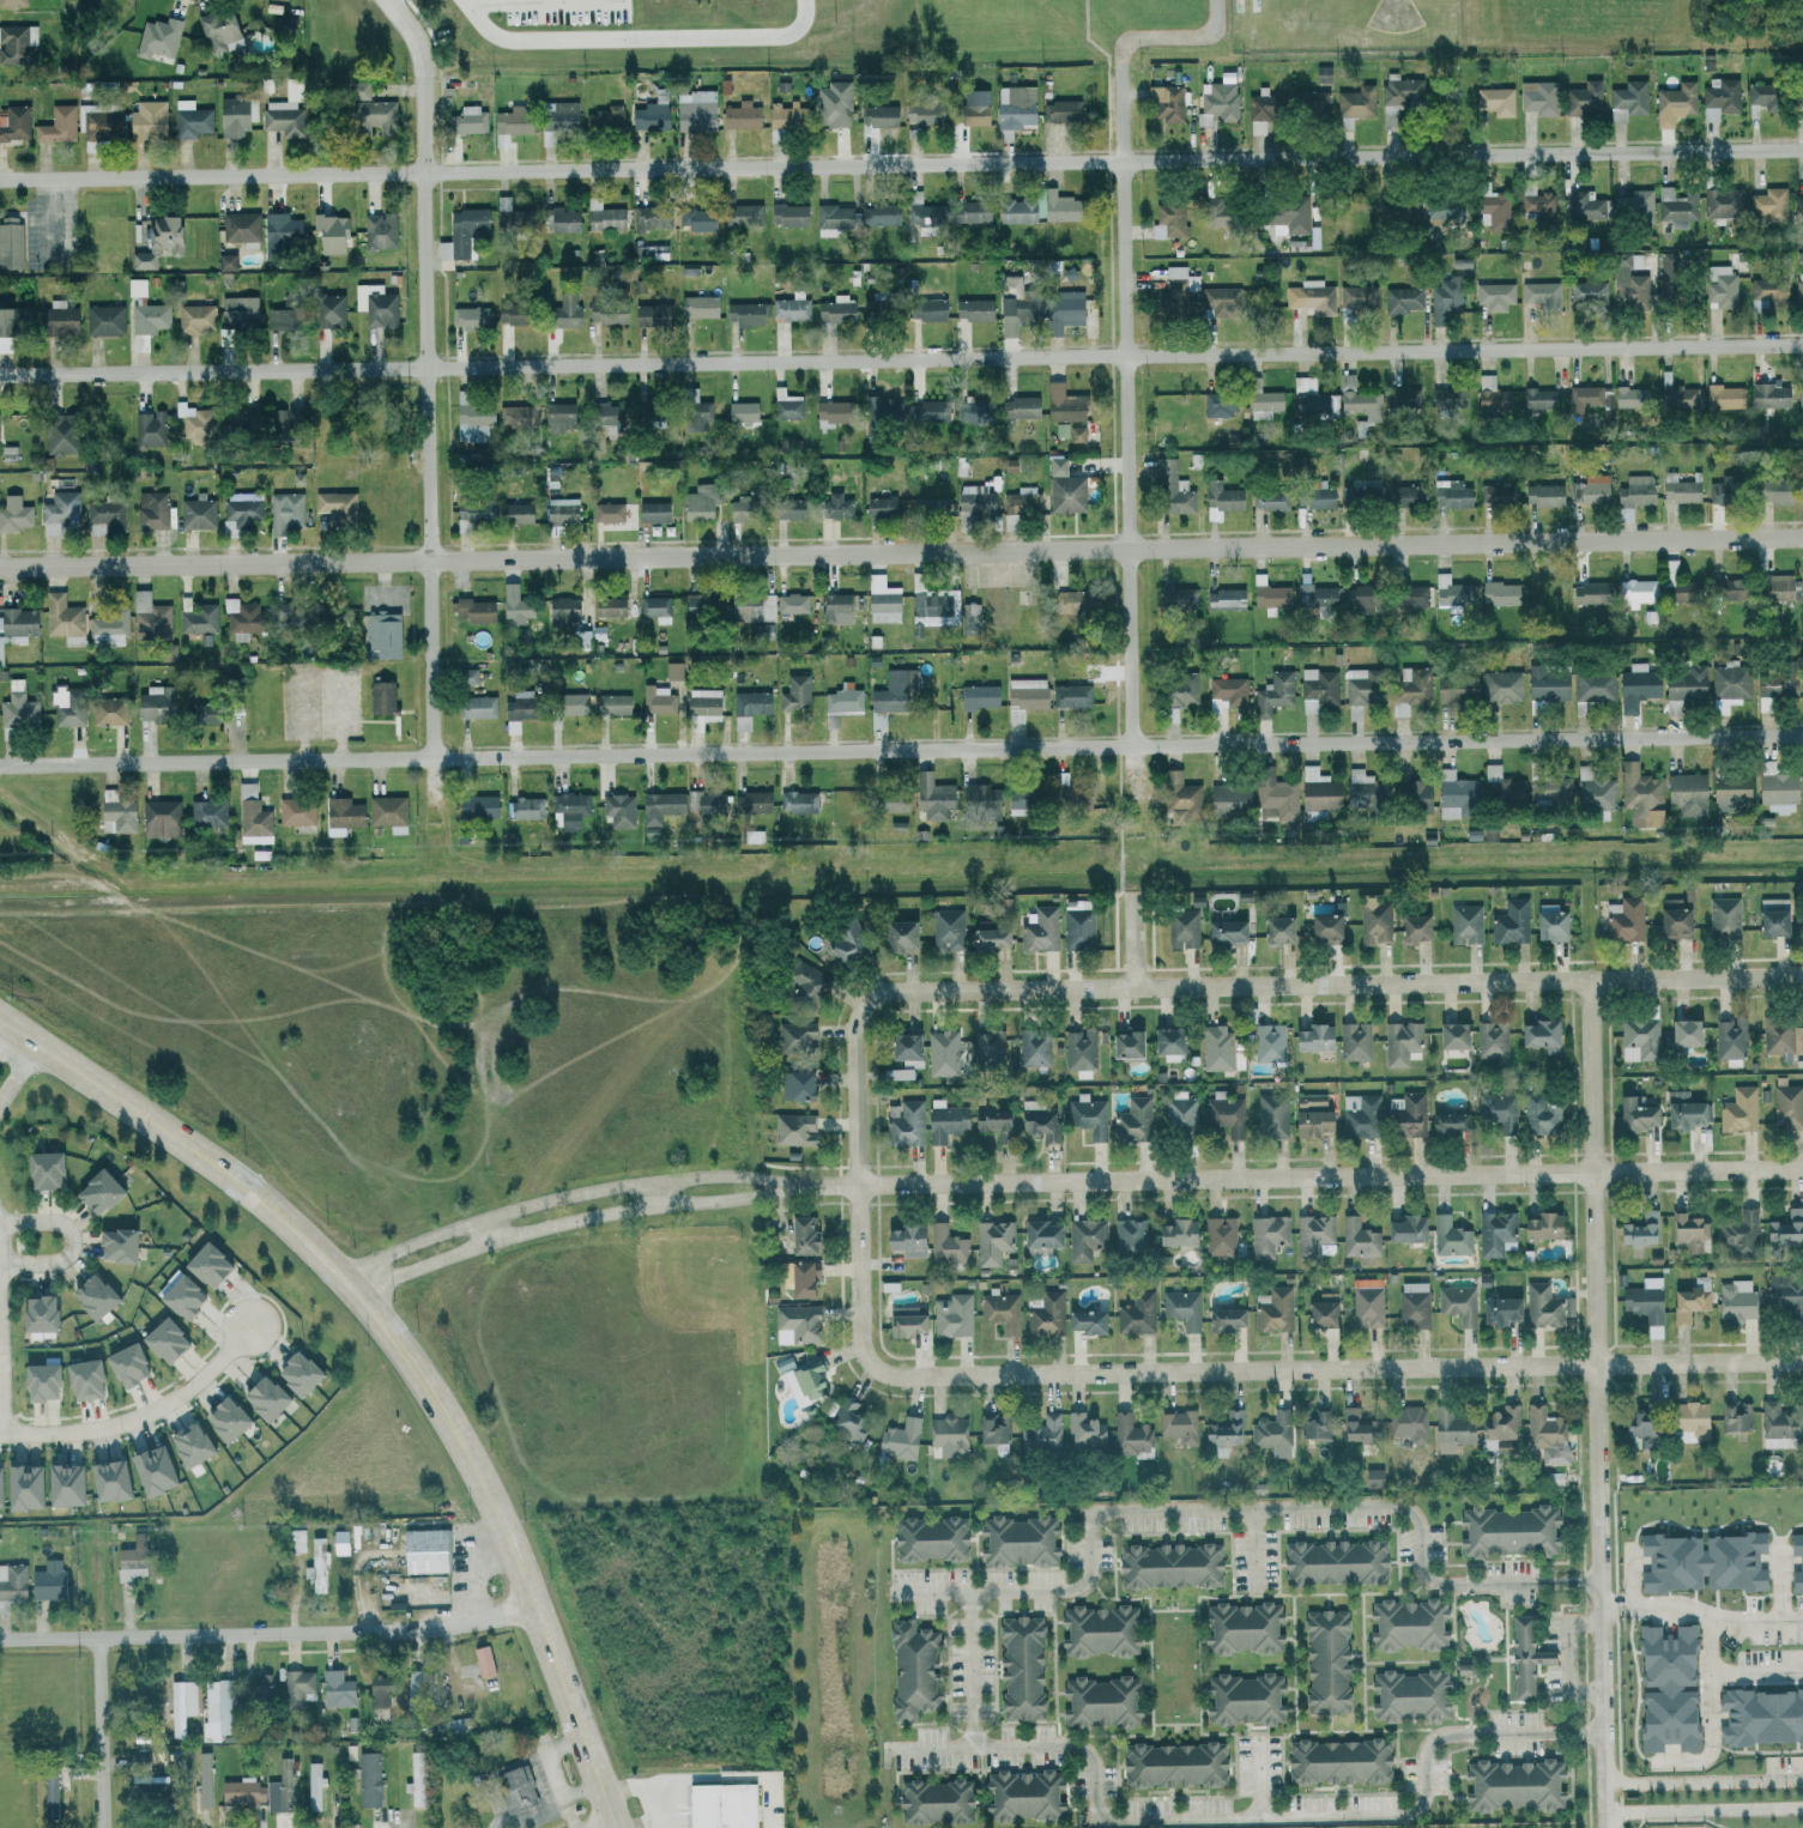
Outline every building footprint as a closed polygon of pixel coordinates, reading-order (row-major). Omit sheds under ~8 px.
[(237,43),(231,10),(197,16),(205,54),(225,50),(225,45),(237,43)] [(290,38),(294,18),(277,15),(273,35),(290,38)] [(164,24),(142,18),(133,56),(147,60),(149,51),(172,57),(181,20),(166,17),(164,24)] [(35,63),(35,26),(0,26),(0,63),(35,63)] [(1328,67),(1313,67),(1314,82),(1329,81),(1328,67)] [(1397,79),(1397,73),(1385,73),(1385,84),(1380,84),(1382,125),(1397,125),(1396,104),(1422,103),(1421,78),(1397,79)] [(1702,121),(1719,121),(1718,112),(1738,112),(1738,78),(1709,78),(1710,86),(1702,86),(1702,121)] [(263,129),(281,129),(281,137),(305,137),(305,108),(299,108),(298,79),(284,79),(284,101),(263,101),(263,129)] [(816,87),(817,127),(848,126),(847,80),(825,81),(825,87),(816,87)] [(1563,88),(1564,114),(1600,113),(1600,80),(1582,80),(1583,88),(1563,88)] [(1646,80),(1623,80),(1624,88),(1609,88),(1610,121),(1625,121),(1625,115),(1646,114),(1646,80)] [(367,100),(367,82),(350,81),(349,99),(367,100)] [(1556,81),(1519,82),(1519,110),(1534,110),(1534,116),(1556,116),(1556,81)] [(1655,128),(1673,128),(1672,115),(1696,115),(1695,81),(1678,81),(1678,89),(1655,89),(1655,128)] [(1200,83),(1200,113),(1196,114),(1196,125),(1213,125),(1213,121),(1237,121),(1236,82),(1200,83)] [(1748,105),(1770,104),(1769,83),(1746,84),(1748,105)] [(1373,116),(1373,84),(1357,84),(1357,91),(1336,91),(1337,130),(1351,130),(1351,116),(1373,116)] [(1182,85),(1146,86),(1146,97),(1152,97),(1153,121),(1182,120),(1182,85)] [(1035,86),(997,86),(997,128),(1035,127),(1035,86)] [(1247,119),(1279,120),(1280,95),(1266,95),(1267,87),(1257,87),(1257,95),(1248,95),(1247,119)] [(1512,88),(1475,88),(1476,110),(1492,110),(1492,117),(1512,116),(1512,88)] [(987,90),(963,90),(963,105),(950,105),(951,125),(988,124),(987,90)] [(714,91),(676,92),(677,125),(693,125),(693,130),(715,129),(714,91)] [(1327,91),(1292,91),(1293,115),(1327,114),(1327,91)] [(631,108),(631,130),(667,129),(666,93),(655,93),(656,102),(643,103),(643,108),(631,108)] [(211,108),(194,108),(193,99),(174,99),(174,139),(196,138),(196,132),(211,132),(211,108)] [(245,138),(246,120),(257,120),(258,101),(219,99),(218,138),(245,138)] [(738,106),(722,107),(722,128),(759,127),(758,106),(749,107),(749,99),(738,100),(738,106)] [(164,100),(136,101),(136,111),(128,111),(128,138),(165,137),(164,100)] [(350,135),(369,135),(369,125),(381,125),(381,134),(395,133),(394,100),(350,101),(350,135)] [(1043,122),(1079,122),(1078,101),(1043,101),(1043,122)] [(574,102),(538,103),(539,145),(549,145),(549,130),(575,129),(574,102)] [(779,107),(779,102),(768,102),(769,129),(796,128),(795,107),(779,107)] [(935,127),(935,102),(903,103),(903,128),(935,127)] [(74,104),(50,104),(50,124),(33,124),(33,141),(74,141),(74,104)] [(80,139),(121,139),(120,110),(97,110),(97,104),(80,105),(80,139)] [(592,109),(591,131),(621,132),(622,104),(606,104),(606,110),(592,109)] [(1748,117),(1757,117),(1757,105),(1748,104),(1748,117)] [(894,105),(858,106),(859,141),(874,141),(873,128),(894,127),(894,105)] [(28,139),(27,106),(0,106),(0,139),(28,139)] [(485,133),(485,107),(459,107),(459,114),(447,114),(447,133),(485,133)] [(492,131),(529,132),(529,110),(492,110),(492,131)] [(1509,192),(1489,192),(1489,181),(1475,181),(1475,213),(1480,213),(1480,228),(1508,228),(1509,192)] [(1535,211),(1535,227),(1553,227),(1554,193),(1533,192),(1534,185),(1522,185),(1521,210),(1535,211)] [(1669,228),(1686,228),(1686,219),(1696,219),(1697,189),(1684,188),(1684,197),(1673,197),(1673,186),(1658,186),(1658,220),(1669,220),(1669,228)] [(1043,221),(1072,220),(1071,196),(1054,196),(1054,187),(1042,187),(1043,221)] [(1740,187),(1703,188),(1704,215),(1741,214),(1740,187)] [(1786,215),(1786,187),(1763,188),(1763,194),(1748,194),(1749,221),(1769,220),(1769,216),(1786,215)] [(1652,190),(1629,189),(1629,196),(1615,196),(1614,220),(1651,221),(1652,190)] [(905,223),(943,224),(944,205),(920,205),(921,190),(907,190),(905,223)] [(1567,220),(1608,219),(1608,200),(1592,200),(1591,190),(1566,191),(1567,220)] [(1795,216),(1802,216),(1802,193),(1794,193),(1795,216)] [(1307,194),(1258,196),(1259,225),(1272,224),(1272,235),(1308,234),(1307,194)] [(1427,195),(1426,223),(1459,224),(1460,196),(1427,195)] [(495,197),(494,229),(536,231),(537,210),(507,209),(508,197),(495,197)] [(1201,224),(1224,225),(1225,197),(1202,197),(1201,224)] [(1033,198),(997,199),(997,223),(1033,223),(1033,198)] [(599,208),(599,199),(586,199),(585,229),(622,230),(622,208),(599,208)] [(952,222),(988,223),(988,202),(960,201),(960,204),(952,204),(952,222)] [(1415,222),(1416,201),(1386,201),(1386,222),(1415,222)] [(1186,236),(1185,202),(1154,203),(1154,225),(1150,225),(1150,238),(1186,236)] [(806,226),(806,204),(769,204),(769,226),(806,226)] [(895,225),(896,205),(861,204),(860,224),(895,225)] [(761,226),(761,205),(726,206),(726,226),(761,226)] [(815,228),(852,227),(851,205),(815,205),(815,228)] [(669,227),(668,208),(631,210),(632,229),(669,227)] [(435,259),(467,259),(467,234),(487,234),(487,210),(448,210),(448,242),(436,242),(435,259)] [(713,231),(714,211),(686,210),(685,230),(713,231)] [(221,213),(222,242),(258,241),(257,212),(221,213)] [(363,214),(363,249),(395,248),(394,212),(380,212),(380,214),(363,214)] [(298,218),(285,219),(285,213),(262,213),(262,245),(299,244),(298,218)] [(345,215),(314,217),(316,254),(347,253),(345,215)] [(0,216),(0,268),(20,269),(21,216),(0,216)] [(155,269),(155,255),(181,254),(181,226),(174,226),(174,216),(145,217),(146,252),(129,252),(130,269),(155,269)] [(1629,253),(1614,252),(1613,309),(1646,310),(1646,275),(1629,274),(1629,253)] [(234,270),(234,254),(216,255),(216,270),(234,270)] [(1660,255),(1658,305),(1691,307),(1693,276),(1675,275),(1676,256),(1660,255)] [(1704,301),(1715,302),(1715,307),(1735,308),(1736,273),(1728,273),(1728,265),(1705,265),(1704,301)] [(1198,275),(1185,275),(1185,266),(1164,266),(1164,291),(1157,291),(1157,317),(1185,317),(1185,290),(1198,290),(1198,275)] [(1796,312),(1802,312),(1802,272),(1795,272),(1796,312)] [(1430,286),(1430,320),(1446,319),(1446,313),(1460,313),(1460,277),(1438,278),(1438,286),(1430,286)] [(1749,298),(1786,299),(1787,279),(1750,278),(1749,298)] [(148,279),(126,279),(126,296),(147,297),(148,279)] [(1313,315),(1334,315),(1334,286),(1322,287),(1322,279),(1295,280),(1296,306),(1313,306),(1313,315)] [(1568,282),(1569,305),(1606,304),(1605,281),(1568,282)] [(1521,283),(1521,311),(1558,310),(1558,282),(1521,283)] [(1506,312),(1506,303),(1514,303),(1514,284),(1475,283),(1475,304),(1485,304),(1485,311),(1506,312)] [(395,327),(396,293),(382,293),(382,285),(354,284),(354,310),(365,310),(365,327),(395,327)] [(1376,285),(1339,286),(1339,308),(1377,308),(1376,285)] [(1200,288),(1201,317),(1237,316),(1237,288),(1200,288)] [(1384,288),(1384,313),(1406,314),(1406,308),(1421,308),(1422,289),(1384,288)] [(577,327),(577,305),(574,305),(574,292),(558,291),(557,306),(544,306),(543,326),(577,327)] [(1045,336),(1061,336),(1061,325),(1082,325),(1082,291),(1046,291),(1045,336)] [(342,294),(313,294),(313,329),(343,328),(342,294)] [(818,302),(819,333),(834,332),(833,324),(852,323),(851,294),(833,294),(833,301),(818,302)] [(257,297),(221,296),(220,328),(256,329),(257,297)] [(715,296),(679,296),(679,316),(714,317),(715,296)] [(1012,298),(999,297),(998,337),(1016,337),(1016,327),(1026,327),(1026,304),(1012,304),(1012,298)] [(1767,308),(1766,298),(1750,299),(1750,309),(1767,308)] [(943,320),(944,300),(907,299),(907,320),(943,320)] [(991,299),(953,300),(953,321),(991,320),(991,299)] [(624,301),(588,302),(588,323),(624,322),(624,301)] [(497,323),(522,323),(522,303),(497,304),(497,323)] [(769,303),(724,304),(724,320),(734,320),(734,326),(761,326),(761,316),(769,316),(769,303)] [(131,332),(167,332),(167,304),(130,305),(131,332)] [(668,304),(637,305),(638,323),(669,322),(668,304)] [(176,305),(177,332),(213,331),(212,305),(176,305)] [(122,306),(86,306),(86,335),(122,334),(122,306)] [(76,307),(38,308),(39,335),(76,334),(76,307)] [(489,307),(450,307),(450,328),(488,328),(489,307)] [(265,330),(294,330),(295,308),(265,308),(265,330)] [(15,336),(16,309),(0,309),(0,336),(15,336)] [(1661,371),(1660,412),(1697,413),(1697,387),(1669,386),(1669,371),(1661,371)] [(1341,412),(1364,411),(1364,426),(1380,426),(1379,391),(1354,392),(1354,373),(1339,373),(1341,412)] [(1510,391),(1494,390),(1494,374),(1478,374),(1477,412),(1509,413),(1510,391)] [(1249,419),(1272,418),(1272,410),(1282,410),(1282,391),(1259,392),(1259,376),(1247,377),(1249,419)] [(1327,393),(1315,393),(1315,376),(1295,376),(1294,421),(1327,422),(1327,393)] [(1750,383),(1750,408),(1782,408),(1783,378),(1771,378),(1771,384),(1750,383)] [(1082,421),(1082,395),(1062,395),(1062,382),(1047,381),(1046,420),(1082,421)] [(1742,386),(1705,385),(1704,408),(1741,409),(1742,386)] [(800,396),(783,396),(783,386),(773,386),(773,418),(800,419),(800,396)] [(1602,405),(1602,386),(1569,387),(1570,415),(1582,414),(1581,405),(1602,405)] [(1614,407),(1638,407),(1639,387),(1614,386),(1614,407)] [(682,432),(709,431),(708,402),(696,403),(695,388),(681,388),(682,432)] [(1392,388),(1391,410),(1418,411),(1419,389),(1392,388)] [(1463,389),(1441,390),(1442,408),(1464,407),(1463,389)] [(1556,389),(1523,389),(1522,408),(1556,409),(1556,389)] [(1233,417),(1233,393),(1203,393),(1203,416),(1233,417)] [(900,398),(860,397),(859,422),(900,423),(900,398)] [(1012,418),(1037,418),(1037,397),(1001,398),(1001,428),(1012,428),(1012,418)] [(590,402),(591,427),(618,425),(618,401),(590,402)] [(634,423),(659,424),(659,401),(634,401),(634,423)] [(815,425),(838,426),(838,401),(815,401),(815,425)] [(909,402),(909,422),(945,421),(945,401),(909,402)] [(955,424),(990,424),(991,401),(956,401),(955,424)] [(725,403),(726,425),(756,424),(756,402),(725,403)] [(486,424),(491,424),(491,404),(455,403),(454,441),(485,442),(486,424)] [(573,403),(544,404),(544,431),(573,431),(573,403)] [(535,427),(536,405),(503,404),(503,427),(535,427)] [(182,415),(182,435),(206,435),(206,409),(175,408),(174,415),(182,415)] [(256,409),(224,408),(224,430),(255,431),(256,409)] [(301,409),(271,408),(270,442),(301,443),(301,409)] [(134,413),(134,444),(162,444),(163,410),(152,410),(152,414),(134,413)] [(45,454),(67,453),(67,414),(44,415),(45,454)] [(1068,427),(1068,442),(1084,442),(1083,426),(1068,427)] [(1155,512),(1193,512),(1193,490),(1186,490),(1185,479),(1175,479),(1175,457),(1154,457),(1155,512)] [(1049,512),(1084,511),(1084,476),(1064,476),(1064,458),(1048,458),(1049,512)] [(1699,501),(1700,471),(1693,471),(1693,481),(1676,480),(1676,471),(1663,471),(1662,500),(1699,501)] [(1583,482),(1577,482),(1578,504),(1607,503),(1606,474),(1583,474),(1583,482)] [(1652,475),(1625,474),(1625,487),(1616,487),(1616,506),(1652,506),(1652,475)] [(1240,489),(1219,489),(1219,478),(1204,479),(1205,520),(1220,520),(1220,509),(1240,509),(1240,489)] [(1753,479),(1753,501),(1789,501),(1789,478),(1753,479)] [(1304,508),(1328,507),(1327,479),(1303,480),(1304,508)] [(1432,481),(1432,505),(1469,506),(1470,481),(1432,481)] [(693,492),(681,492),(682,520),(712,519),(711,482),(693,483),(693,492)] [(987,485),(958,483),(957,514),(992,515),(993,492),(987,492),(987,485)] [(1335,505),(1377,506),(1378,484),(1336,483),(1335,505)] [(1481,485),(1482,505),(1516,503),(1516,484),(1481,485)] [(1561,484),(1524,484),(1525,505),(1562,505),(1561,484)] [(1003,514),(1038,513),(1038,485),(1016,486),(1016,493),(1003,493),(1003,514)] [(1386,505),(1418,506),(1418,486),(1386,485),(1386,505)] [(1251,509),(1287,509),(1287,487),(1250,487),(1251,509)] [(179,499),(179,528),(214,528),(214,500),(203,499),(204,492),(194,491),(194,499),(179,499)] [(315,515),(354,514),(354,491),(315,492),(315,515)] [(823,517),(851,517),(851,498),(840,499),(840,491),(822,491),(823,517)] [(260,492),(223,492),(224,522),(260,522),(260,492)] [(302,492),(269,493),(271,534),(285,534),(285,527),(303,527),(302,492)] [(17,531),(17,525),(31,525),(30,505),(18,505),(18,494),(1,494),(2,505),(0,505),(0,531),(17,531)] [(40,534),(60,535),(61,528),(78,529),(79,498),(41,496),(40,534)] [(865,497),(865,517),(893,516),(892,496),(865,497)] [(909,514),(944,515),(944,497),(910,496),(909,514)] [(577,497),(545,498),(546,523),(577,523),(577,497)] [(801,518),(801,498),(774,497),(773,518),(801,518)] [(467,528),(467,520),(492,519),(491,498),(455,499),(455,528),(467,528)] [(727,520),(745,521),(746,498),(728,498),(727,520)] [(86,522),(104,521),(105,530),(124,530),(123,500),(85,501),(86,522)] [(666,501),(636,502),(636,522),(667,522),(666,501)] [(592,520),(621,520),(621,502),(592,503),(592,520)] [(500,522),(530,523),(531,504),(501,503),(500,522)] [(1471,603),(1471,583),(1449,583),(1448,571),(1434,572),(1434,604),(1471,603)] [(867,622),(899,621),(898,586),(883,586),(883,573),(867,573),(867,622)] [(1289,586),(1265,587),(1265,573),(1252,573),(1253,608),(1290,607),(1289,586)] [(1791,573),(1761,574),(1762,600),(1792,599),(1791,573)] [(1709,576),(1709,599),(1736,598),(1735,575),(1709,576)] [(1655,602),(1654,578),(1617,579),(1618,602),(1655,602)] [(531,619),(531,595),(518,595),(518,581),(501,582),(502,620),(531,619)] [(1480,582),(1480,605),(1520,604),(1519,581),(1480,582)] [(1570,602),(1607,603),(1608,582),(1571,581),(1570,602)] [(1334,586),(1311,587),(1311,582),(1297,583),(1298,608),(1317,608),(1317,613),(1334,613),(1334,586)] [(1350,594),(1345,593),(1342,612),(1372,616),(1376,587),(1352,583),(1350,594)] [(1426,606),(1427,583),(1393,583),(1392,605),(1426,606)] [(1689,602),(1688,584),(1663,585),(1664,602),(1689,602)] [(1194,609),(1194,588),(1157,586),(1157,608),(1194,609)] [(912,590),(913,623),(958,622),(957,589),(912,590)] [(1245,608),(1245,589),(1206,589),(1205,607),(1245,608)] [(1054,615),(1083,614),(1082,590),(1054,590),(1054,615)] [(81,606),(63,606),(63,591),(44,591),(45,634),(63,634),(63,645),(82,645),(81,606)] [(686,615),(714,614),(712,593),(685,595),(686,615)] [(777,613),(807,612),(806,593),(776,595),(777,613)] [(821,623),(849,623),(850,593),(821,593),(821,623)] [(775,620),(774,595),(729,596),(730,622),(775,620)] [(238,602),(237,596),(222,597),(222,612),(227,612),(228,633),(234,632),(234,641),(250,641),(250,632),(258,632),(257,602),(238,602)] [(670,596),(639,596),(639,616),(655,616),(655,623),(669,623),(670,596)] [(546,625),(566,626),(567,616),(577,616),(577,598),(547,597),(546,625)] [(622,597),(592,598),(593,616),(623,615),(622,597)] [(492,598),(451,599),(451,620),(492,620),(492,598)] [(961,629),(978,628),(978,602),(960,603),(961,629)] [(126,605),(113,605),(113,611),(88,611),(88,644),(127,644),(126,605)] [(216,632),(216,605),(180,605),(179,631),(216,632)] [(25,642),(25,634),(34,634),(33,608),(0,608),(0,643),(25,642)] [(396,657),(397,613),(361,613),(360,657),(396,657)] [(773,623),(753,624),(753,640),(774,639),(773,623)] [(572,628),(572,649),(593,649),(593,643),(606,642),(606,628),(572,628)] [(1710,666),(1712,715),(1727,714),(1726,704),(1740,703),(1739,698),(1749,697),(1748,667),(1737,667),(1736,659),(1722,659),(1722,665),(1710,666)] [(679,662),(665,662),(664,678),(679,679),(679,662)] [(1619,671),(1619,713),(1636,713),(1636,697),(1657,697),(1657,671),(1646,671),(1646,662),(1628,662),(1628,671),(1619,671)] [(1704,665),(1678,664),(1678,673),(1664,672),(1664,698),(1703,699),(1704,665)] [(1407,716),(1407,702),(1430,701),(1429,666),(1399,667),(1399,680),(1391,680),(1391,716),(1407,716)] [(1566,666),(1526,667),(1527,700),(1567,699),(1566,666)] [(456,684),(475,684),(475,668),(456,668),(456,684)] [(911,668),(894,668),(894,686),(870,686),(870,727),(883,727),(882,711),(911,711),(911,668)] [(1366,668),(1345,669),(1345,703),(1375,702),(1374,678),(1367,678),(1366,668)] [(1292,705),(1291,669),(1269,670),(1269,686),(1254,686),(1254,718),(1270,718),(1269,705),(1292,705)] [(1337,704),(1337,669),(1300,670),(1301,713),(1316,713),(1316,705),(1337,704)] [(1196,703),(1197,672),(1179,671),(1179,678),(1162,678),(1161,706),(1184,707),(1184,703),(1196,703)] [(1482,702),(1522,701),(1521,671),(1481,671),(1482,702)] [(1573,701),(1614,701),(1614,671),(1573,671),(1573,701)] [(1755,695),(1794,696),(1795,673),(1756,672),(1755,695)] [(777,691),(778,711),(808,710),(807,674),(785,674),(785,691),(777,691)] [(1476,676),(1435,674),(1434,699),(1475,700),(1476,676)] [(1045,708),(1045,677),(1006,678),(1006,721),(1021,721),(1021,708),(1045,708)] [(1244,677),(1209,678),(1209,698),(1229,698),(1229,706),(1245,706),(1244,677)] [(37,726),(36,700),(23,700),(23,678),(7,678),(8,700),(0,700),(0,727),(37,726)] [(825,713),(859,708),(855,679),(838,682),(839,689),(822,692),(825,713)] [(392,681),(368,681),(368,714),(392,714),(392,681)] [(642,712),(673,712),(672,684),(641,685),(642,712)] [(995,684),(959,685),(960,710),(972,710),(972,707),(996,706),(995,684)] [(1051,707),(1090,706),(1089,684),(1051,685),(1051,707)] [(80,725),(81,686),(51,685),(50,703),(53,704),(53,725),(80,725)] [(144,693),(135,693),(134,718),(170,720),(171,686),(144,685),(144,693)] [(720,720),(719,688),(687,689),(688,731),(702,730),(702,721),(720,720)] [(502,701),(502,718),(533,717),(533,689),(511,690),(511,700),(502,701)] [(733,691),(732,730),(749,730),(749,713),(767,713),(768,691),(733,691)] [(585,714),(584,692),(554,693),(555,714),(585,714)] [(594,714),(630,714),(630,694),(595,693),(594,714)] [(457,696),(457,718),(494,717),(494,696),(457,696)] [(125,724),(125,697),(91,698),(91,724),(125,724)] [(184,703),(185,725),(215,724),(214,702),(184,703)] [(1347,719),(1362,719),(1362,705),(1347,705),(1347,719)] [(1621,808),(1628,808),(1629,827),(1662,826),(1661,775),(1637,776),(1636,760),(1620,760),(1621,808)] [(1796,773),(1773,772),(1774,761),(1759,760),(1757,803),(1767,803),(1766,812),(1794,813),(1796,773)] [(1499,763),(1483,763),(1484,802),(1525,802),(1524,778),(1499,778),(1499,763)] [(1337,781),(1327,781),(1327,774),(1317,774),(1316,764),(1299,765),(1300,810),(1337,809),(1337,781)] [(1589,764),(1576,765),(1577,809),(1615,808),(1614,777),(1590,778),(1589,764)] [(1296,780),(1272,780),(1272,765),(1254,765),(1255,819),(1297,817),(1296,780)] [(1362,767),(1346,767),(1346,806),(1377,805),(1376,775),(1362,775),(1362,767)] [(1477,779),(1453,778),(1453,767),(1438,767),(1437,818),(1459,818),(1460,805),(1476,805),(1477,779)] [(946,819),(946,808),(953,808),(952,783),(930,784),(930,769),(914,769),(915,810),(922,810),(922,819),(946,819)] [(1198,784),(1180,784),(1180,769),(1161,769),(1162,808),(1168,808),(1168,824),(1184,824),(1184,820),(1198,819),(1198,784)] [(1666,807),(1677,807),(1677,816),(1704,816),(1703,773),(1665,773),(1666,807)] [(1712,808),(1749,807),(1748,775),(1711,776),(1712,808)] [(1569,776),(1533,777),(1533,800),(1570,799),(1569,776)] [(1429,810),(1429,780),(1399,780),(1398,810),(1429,810)] [(255,781),(238,782),(239,843),(271,843),(270,809),(256,809),(255,781)] [(998,788),(987,788),(987,783),(960,783),(960,816),(998,816),(998,788)] [(1008,811),(1043,810),(1042,784),(1007,786),(1008,811)] [(1208,784),(1208,814),(1244,815),(1245,785),(1208,784)] [(906,812),(906,791),(877,790),(876,811),(906,812)] [(723,813),(723,791),(686,791),(686,813),(723,813)] [(770,812),(769,791),(741,791),(741,802),(738,802),(738,813),(770,812)] [(778,791),(778,813),(810,813),(809,791),(778,791)] [(551,793),(551,829),(577,829),(577,814),(588,814),(588,792),(551,793)] [(641,793),(641,825),(659,825),(659,813),(682,813),(682,792),(641,793)] [(633,827),(632,793),(600,794),(601,815),(609,815),(609,828),(633,827)] [(368,825),(404,824),(403,795),(367,796),(368,825)] [(495,796),(457,795),(457,816),(495,817),(495,796)] [(313,824),(312,797),(277,798),(278,825),(313,824)] [(325,797),(324,835),(343,835),(343,826),(360,826),(361,803),(348,802),(348,797),(325,797)] [(505,818),(543,818),(542,797),(504,798),(505,818)] [(134,831),(133,800),(99,801),(100,832),(134,831)] [(178,801),(141,800),(141,836),(177,836),(178,801)] [(189,801),(190,825),(224,825),(224,800),(189,801)] [(1495,826),(1482,826),(1482,841),(1496,840),(1495,826)] [(743,843),(762,842),(762,830),(743,830),(743,843)] [(1606,940),(1642,940),(1641,895),(1618,896),(1618,902),(1605,903),(1606,940)] [(1527,941),(1526,897),(1503,897),(1504,913),(1489,914),(1490,943),(1527,941)] [(1708,897),(1709,938),(1738,937),(1738,897),(1708,897)] [(1658,939),(1689,938),(1688,907),(1681,907),(1680,898),(1658,898),(1658,939)] [(1756,934),(1785,933),(1784,898),(1755,898),(1756,934)] [(1055,904),(1029,904),(1029,921),(1019,921),(1019,950),(1056,950),(1055,904)] [(1359,904),(1359,943),(1389,943),(1389,904),(1359,904)] [(1450,943),(1480,943),(1479,904),(1449,904),(1450,943)] [(1535,907),(1535,940),(1566,939),(1565,906),(1535,907)] [(961,909),(931,910),(932,951),(946,950),(945,948),(963,947),(961,909)] [(1092,949),(1092,909),(1061,909),(1062,950),(1092,949)] [(1197,910),(1166,910),(1167,947),(1197,947),(1197,910)] [(1307,914),(1308,945),(1338,944),(1337,913),(1307,914)] [(1398,945),(1411,946),(1411,939),(1426,939),(1427,915),(1399,914),(1398,945)] [(1291,916),(1262,916),(1261,942),(1291,942),(1291,916)] [(862,958),(861,917),(835,917),(836,940),(828,941),(829,959),(862,958)] [(882,919),(881,951),(900,952),(900,947),(913,947),(914,920),(882,919)] [(1205,920),(1205,946),(1228,946),(1228,941),(1243,941),(1243,920),(1205,920)] [(1005,927),(970,928),(970,950),(994,950),(994,946),(1006,945),(1005,927)] [(782,980),(818,1000),(830,977),(794,958),(782,980)] [(1744,1015),(1731,1015),(1731,1020),(1714,1020),(1715,1058),(1725,1058),(1725,1066),(1745,1066),(1744,1015)] [(1619,1018),(1620,1060),(1657,1059),(1656,1017),(1619,1018)] [(1556,1018),(1530,1018),(1530,1023),(1518,1023),(1517,1045),(1543,1046),(1543,1056),(1555,1056),(1556,1018)] [(1698,1045),(1698,1018),(1669,1019),(1669,1045),(1698,1045)] [(1792,1052),(1791,1019),(1761,1020),(1762,1053),(1792,1052)] [(1506,1021),(1475,1020),(1475,1057),(1505,1057),(1506,1021)] [(776,1048),(815,1049),(815,1022),(777,1021),(776,1048)] [(1383,1022),(1383,1067),(1407,1066),(1407,1058),(1422,1058),(1421,1021),(1383,1022)] [(1369,1022),(1338,1022),(1338,1061),(1369,1060),(1369,1022)] [(1466,1047),(1465,1022),(1436,1022),(1436,1048),(1466,1047)] [(1330,1049),(1329,1023),(1305,1024),(1305,1029),(1291,1029),(1291,1050),(1330,1049)] [(1232,1069),(1231,1024),(1201,1025),(1202,1070),(1232,1069)] [(1269,1024),(1252,1024),(1252,1062),(1284,1061),(1283,1024),(1269,1024)] [(1019,1027),(1018,1065),(1048,1066),(1049,1028),(1019,1027)] [(1151,1027),(1151,1054),(1162,1054),(1162,1061),(1173,1061),(1173,1053),(1179,1053),(1179,1028),(1151,1027)] [(972,1062),(1002,1063),(1003,1029),(973,1028),(972,1062)] [(957,1030),(926,1030),(927,1072),(958,1071),(957,1030)] [(1139,1031),(1110,1031),(1110,1057),(1139,1057),(1139,1031)] [(887,1059),(917,1058),(917,1033),(887,1033),(887,1059)] [(910,1078),(909,1068),(880,1069),(880,1080),(910,1078)] [(809,1071),(780,1070),(780,1099),(809,1100),(809,1071)] [(1784,1085),(1784,1076),(1772,1077),(1773,1131),(1802,1130),(1801,1084),(1784,1085)] [(1719,1130),(1755,1129),(1755,1086),(1732,1086),(1732,1101),(1718,1102),(1719,1130)] [(1185,1090),(1167,1089),(1166,1130),(1196,1131),(1196,1097),(1185,1097),(1185,1090)] [(1227,1139),(1242,1139),(1243,1098),(1224,1097),(1224,1090),(1207,1090),(1206,1124),(1227,1124),(1227,1139)] [(1665,1126),(1709,1127),(1710,1102),(1687,1102),(1687,1090),(1665,1090),(1665,1126)] [(1387,1097),(1388,1137),(1424,1136),(1422,1091),(1400,1091),(1400,1097),(1387,1097)] [(1104,1100),(1088,1100),(1087,1092),(1076,1092),(1076,1100),(1068,1100),(1068,1126),(1088,1125),(1089,1141),(1105,1141),(1104,1100)] [(1522,1133),(1559,1132),(1558,1092),(1521,1093),(1522,1133)] [(1324,1093),(1294,1093),(1294,1105),(1324,1105),(1324,1093)] [(1341,1094),(1342,1137),(1377,1137),(1376,1093),(1341,1094)] [(1287,1138),(1286,1094),(1256,1094),(1257,1138),(1287,1138)] [(1476,1095),(1477,1120),(1498,1119),(1498,1132),(1514,1132),(1513,1094),(1476,1095)] [(1126,1095),(1126,1111),(1113,1112),(1114,1139),(1150,1138),(1149,1095),(1126,1095)] [(1655,1106),(1633,1105),(1633,1095),(1617,1095),(1616,1129),(1642,1130),(1642,1124),(1655,1125),(1655,1106)] [(927,1144),(945,1144),(945,1134),(967,1134),(967,1106),(944,1107),(943,1098),(926,1099),(927,1144)] [(922,1143),(922,1100),(897,1100),(897,1105),(884,1105),(884,1144),(922,1143)] [(973,1107),(973,1131),(1009,1130),(1009,1106),(973,1107)] [(1020,1132),(1042,1131),(1043,1143),(1058,1142),(1058,1121),(1052,1121),(1052,1107),(1019,1108),(1020,1132)] [(1316,1136),(1316,1130),(1328,1131),(1329,1111),(1292,1110),(1291,1136),(1316,1136)] [(1465,1112),(1428,1112),(1428,1133),(1466,1132),(1465,1112)] [(814,1129),(814,1114),(773,1113),(773,1143),(804,1144),(804,1128),(814,1129)] [(56,1151),(23,1152),(24,1189),(57,1188),(56,1151)] [(69,1193),(91,1216),(119,1190),(97,1167),(69,1193)] [(1784,1206),(1784,1221),(1764,1220),(1764,1240),(1802,1241),(1802,1217),(1802,1207),(1784,1206)] [(1716,1221),(1716,1247),(1731,1247),(1731,1252),(1746,1251),(1746,1245),(1757,1245),(1757,1207),(1738,1207),(1739,1221),(1716,1221)] [(1618,1223),(1617,1243),(1655,1245),(1656,1209),(1643,1208),(1642,1223),(1618,1223)] [(1477,1212),(1478,1257),(1500,1256),(1500,1247),(1514,1247),(1514,1211),(1477,1212)] [(1534,1218),(1520,1218),(1520,1238),(1559,1237),(1559,1212),(1534,1212),(1534,1218)] [(1684,1253),(1707,1252),(1706,1219),(1682,1219),(1682,1212),(1670,1212),(1671,1243),(1684,1243),(1684,1253)] [(1449,1213),(1432,1213),(1432,1254),(1469,1253),(1469,1228),(1449,1228),(1449,1213)] [(1334,1255),(1332,1214),(1295,1216),(1296,1256),(1334,1255)] [(1378,1230),(1358,1230),(1357,1214),(1341,1215),(1343,1256),(1359,1255),(1359,1263),(1372,1263),(1372,1256),(1379,1256),(1378,1230)] [(1421,1214),(1398,1215),(1398,1220),(1384,1221),(1385,1248),(1422,1247),(1421,1214)] [(807,1215),(787,1215),(788,1254),(813,1254),(813,1229),(807,1230),(807,1215)] [(1272,1258),(1272,1244),(1288,1244),(1287,1215),(1249,1216),(1250,1259),(1272,1258)] [(1203,1217),(1204,1255),(1234,1254),(1233,1216),(1221,1216),(1221,1217),(1203,1217)] [(1155,1244),(1193,1245),(1194,1219),(1169,1218),(1169,1224),(1155,1224),(1155,1244)] [(1105,1249),(1104,1219),(1066,1220),(1068,1262),(1089,1261),(1089,1249),(1105,1249)] [(1113,1220),(1114,1251),(1144,1250),(1143,1219),(1113,1220)] [(1021,1221),(1022,1255),(1048,1254),(1048,1246),(1058,1246),(1057,1220),(1021,1221)] [(967,1262),(967,1236),(945,1236),(945,1221),(928,1221),(929,1263),(967,1262)] [(975,1221),(976,1266),(999,1266),(999,1250),(1012,1250),(1012,1221),(975,1221)] [(901,1256),(922,1257),(923,1224),(896,1224),(896,1229),(882,1228),(882,1249),(901,1249),(901,1256)] [(131,1230),(95,1228),(94,1261),(130,1262),(131,1230)] [(228,1264),(202,1240),(179,1264),(205,1289),(228,1264)] [(809,1296),(809,1279),(817,1279),(816,1260),(786,1261),(788,1297),(809,1296)] [(92,1270),(66,1290),(88,1320),(115,1300),(92,1270)] [(202,1296),(176,1272),(154,1297),(180,1321),(202,1296)] [(1802,1322),(1802,1275),(1766,1274),(1765,1307),(1788,1308),(1788,1322),(1802,1322)] [(1660,1276),(1641,1276),(1641,1287),(1620,1287),(1620,1313),(1644,1313),(1644,1325),(1651,1325),(1651,1330),(1647,1330),(1647,1337),(1657,1337),(1657,1325),(1660,1325),(1660,1276)] [(1381,1279),(1352,1279),(1353,1328),(1382,1328),(1381,1279)] [(1750,1321),(1750,1281),(1718,1280),(1717,1321),(1750,1321)] [(1524,1282),(1525,1324),(1572,1323),(1572,1296),(1549,1296),(1548,1281),(1524,1282)] [(1398,1327),(1427,1326),(1427,1282),(1397,1282),(1398,1327)] [(1253,1294),(1254,1330),(1291,1329),(1290,1285),(1267,1286),(1267,1294),(1253,1294)] [(1474,1327),(1473,1286),(1436,1287),(1437,1313),(1457,1313),(1458,1328),(1474,1327)] [(1708,1291),(1698,1291),(1698,1288),(1671,1289),(1672,1324),(1686,1324),(1686,1310),(1709,1310),(1708,1291)] [(1062,1290),(1040,1290),(1040,1307),(1026,1307),(1026,1334),(1062,1334),(1062,1290)] [(1152,1291),(1130,1291),(1130,1304),(1115,1304),(1115,1333),(1153,1332),(1152,1291)] [(1197,1291),(1161,1291),(1161,1317),(1182,1317),(1182,1332),(1198,1332),(1197,1291)] [(1305,1327),(1335,1327),(1334,1292),(1317,1292),(1318,1301),(1305,1301),(1305,1327)] [(969,1293),(947,1293),(947,1299),(932,1299),(932,1337),(970,1336),(969,1293)] [(1001,1337),(1018,1336),(1017,1294),(979,1294),(980,1321),(1000,1321),(1001,1337)] [(1518,1298),(1480,1297),(1479,1325),(1501,1325),(1501,1319),(1517,1319),(1518,1298)] [(816,1305),(774,1306),(774,1330),(790,1329),(790,1343),(817,1342),(816,1305)] [(920,1335),(919,1306),(886,1307),(886,1335),(920,1335)] [(1241,1308),(1205,1308),(1205,1332),(1229,1332),(1229,1326),(1241,1326),(1241,1308)] [(1102,1310),(1065,1310),(1066,1329),(1078,1329),(1078,1333),(1102,1333),(1102,1310)] [(184,1344),(163,1316),(137,1335),(157,1363),(184,1344)] [(145,1374),(131,1342),(101,1355),(115,1387),(145,1374)] [(269,1372),(296,1398),(319,1374),(292,1349),(269,1372)] [(795,1407),(822,1396),(814,1375),(825,1370),(820,1356),(781,1372),(795,1407)] [(62,1362),(66,1400),(98,1397),(94,1358),(62,1362)] [(55,1363),(20,1364),(21,1400),(51,1400),(51,1386),(56,1386),(55,1363)] [(235,1394),(262,1423),(285,1401),(259,1372),(235,1394)] [(197,1416),(221,1443),(246,1422),(222,1395),(197,1416)] [(854,1414),(858,1402),(839,1397),(829,1433),(858,1440),(864,1417),(854,1414)] [(1761,1448),(1786,1448),(1786,1438),(1801,1438),(1801,1413),(1777,1413),(1777,1400),(1761,1400),(1761,1448)] [(1707,1441),(1706,1402),(1669,1402),(1669,1433),(1673,1433),(1673,1441),(1707,1441)] [(1722,1430),(1749,1430),(1749,1402),(1721,1402),(1722,1430)] [(1481,1414),(1482,1449),(1517,1448),(1516,1403),(1501,1403),(1502,1413),(1481,1414)] [(1544,1403),(1528,1403),(1528,1447),(1541,1447),(1541,1464),(1565,1464),(1565,1417),(1544,1416),(1544,1403)] [(1473,1442),(1472,1417),(1450,1417),(1450,1405),(1433,1406),(1434,1453),(1453,1453),(1453,1442),(1473,1442)] [(1339,1440),(1378,1441),(1378,1420),(1359,1419),(1359,1407),(1340,1406),(1339,1440)] [(1424,1406),(1387,1407),(1388,1436),(1409,1435),(1409,1444),(1425,1443),(1424,1406)] [(1289,1457),(1290,1407),(1272,1407),(1272,1420),(1250,1419),(1249,1445),(1270,1446),(1270,1457),(1289,1457)] [(1213,1457),(1225,1457),(1225,1443),(1241,1443),(1240,1408),(1224,1409),(1225,1421),(1202,1421),(1202,1443),(1213,1443),(1213,1457)] [(1628,1448),(1645,1448),(1646,1410),(1622,1409),(1621,1435),(1629,1435),(1628,1448)] [(1113,1453),(1149,1452),(1149,1424),(1129,1424),(1128,1410),(1113,1410),(1113,1453)] [(1299,1440),(1329,1439),(1329,1410),(1299,1410),(1299,1440)] [(1058,1411),(1041,1412),(1042,1422),(1025,1422),(1026,1448),(1059,1447),(1058,1411)] [(1067,1411),(1068,1447),(1102,1446),(1101,1420),(1081,1421),(1081,1411),(1067,1411)] [(1194,1411),(1158,1411),(1158,1436),(1178,1436),(1178,1445),(1195,1445),(1194,1411)] [(914,1458),(918,1416),(902,1415),(901,1429),(878,1426),(875,1453),(914,1458)] [(1007,1416),(979,1415),(978,1443),(1006,1444),(1007,1416)] [(966,1417),(928,1417),(928,1445),(938,1445),(938,1457),(965,1458),(966,1417)] [(209,1454),(192,1420),(163,1434),(179,1468),(209,1454)] [(141,1497),(173,1485),(157,1443),(125,1455),(141,1497)] [(118,1458),(85,1464),(92,1503),(125,1497),(118,1458)] [(44,1506),(78,1505),(77,1464),(43,1465),(44,1506)] [(3,1466),(4,1510),(37,1509),(35,1465),(3,1466)] [(1381,1469),(1363,1468),(1363,1486),(1381,1487),(1381,1469)] [(1458,1511),(1459,1524),(1463,1523),(1464,1539),(1459,1539),(1460,1557),(1534,1552),(1535,1556),(1558,1554),(1556,1537),(1550,1537),(1550,1523),(1557,1523),(1555,1504),(1458,1511)] [(978,1566),(1056,1564),(1055,1546),(1049,1546),(1049,1533),(1056,1533),(1056,1516),(980,1517),(980,1547),(978,1547),(978,1566)] [(965,1559),(964,1517),(892,1519),(894,1561),(965,1559)] [(305,1529),(285,1529),(286,1552),(305,1551),(305,1529)] [(400,1573),(446,1572),(445,1529),(398,1530),(400,1573)] [(346,1530),(331,1530),(331,1555),(345,1555),(346,1530)] [(114,1549),(116,1582),(133,1581),(132,1576),(144,1575),(142,1532),(130,1532),(131,1548),(114,1549)] [(1765,1588),(1764,1568),(1757,1568),(1756,1553),(1765,1552),(1764,1532),(1700,1535),(1700,1534),(1637,1536),(1637,1557),(1646,1557),(1646,1571),(1637,1571),(1638,1591),(1699,1589),(1698,1576),(1703,1576),(1704,1590),(1765,1588)] [(1802,1589),(1802,1534),(1788,1534),(1788,1555),(1797,1555),(1797,1571),(1789,1570),(1788,1589),(1802,1589)] [(327,1537),(309,1537),(310,1566),(302,1566),(302,1578),(310,1578),(310,1593),(327,1592),(327,1537)] [(1384,1582),(1384,1540),(1332,1541),(1333,1541),(1281,1542),(1282,1583),(1384,1582)] [(1118,1588),(1219,1585),(1218,1543),(1167,1545),(1167,1544),(1117,1545),(1118,1588)] [(62,1559),(42,1558),(42,1570),(29,1570),(28,1598),(60,1599),(62,1559)] [(0,1564),(0,1614),(2,1614),(2,1599),(24,1599),(25,1564),(0,1564)] [(1369,1651),(1391,1650),(1391,1648),(1436,1647),(1436,1646),(1445,1646),(1445,1629),(1439,1629),(1439,1617),(1445,1617),(1445,1603),(1435,1603),(1435,1600),(1368,1600),(1368,1619),(1374,1619),(1374,1631),(1368,1631),(1369,1651)] [(1204,1653),(1280,1651),(1280,1634),(1274,1634),(1273,1621),(1280,1621),(1280,1603),(1202,1604),(1202,1622),(1208,1622),(1208,1635),(1204,1635),(1204,1653)] [(1135,1607),(1120,1604),(1095,1609),(1074,1605),(1061,1608),(1058,1624),(1058,1626),(1064,1627),(1060,1648),(1062,1655),(1074,1657),(1099,1652),(1120,1656),(1134,1653),(1137,1640),(1134,1628),(1137,1616),(1135,1607)] [(1346,1713),(1345,1610),(1304,1611),(1305,1714),(1346,1713)] [(1511,1699),(1531,1698),(1529,1663),(1552,1663),(1551,1651),(1529,1652),(1527,1615),(1508,1616),(1511,1699)] [(1040,1719),(1040,1616),(998,1616),(998,1720),(1040,1719)] [(937,1711),(932,1647),(938,1647),(936,1628),(912,1630),(911,1617),(886,1619),(894,1722),(915,1720),(915,1713),(937,1711)] [(1698,1751),(1697,1723),(1692,1723),(1691,1687),(1692,1687),(1691,1650),(1695,1650),(1694,1624),(1673,1625),(1673,1634),(1658,1635),(1658,1625),(1636,1626),(1639,1689),(1638,1689),(1640,1752),(1661,1751),(1661,1743),(1676,1742),(1676,1751),(1698,1751)] [(472,1647),(476,1677),(492,1674),(488,1645),(472,1647)] [(340,1669),(321,1670),(322,1707),(353,1706),(352,1680),(340,1680),(340,1669)] [(313,1670),(283,1671),(283,1708),(303,1707),(303,1693),(313,1693),(313,1670)] [(1395,1672),(1388,1671),(1372,1671),(1372,1674),(1368,1689),(1375,1691),(1375,1703),(1370,1703),(1371,1719),(1382,1722),(1445,1718),(1445,1691),(1447,1684),(1446,1674),(1437,1671),(1395,1672)] [(387,1675),(367,1674),(367,1701),(386,1701),(387,1675)] [(1204,1676),(1204,1693),(1209,1693),(1210,1706),(1204,1706),(1205,1724),(1282,1723),(1282,1704),(1275,1704),(1275,1692),(1281,1692),(1281,1674),(1204,1676)] [(250,1675),(249,1697),(271,1698),(271,1676),(250,1675)] [(1062,1728),(1138,1726),(1136,1677),(1062,1679),(1063,1710),(1062,1710),(1062,1728)] [(202,1741),(227,1741),(225,1680),(201,1681),(202,1741)] [(170,1735),(185,1735),(184,1715),(195,1715),(194,1681),(168,1682),(170,1735)] [(1718,1710),(1723,1710),(1724,1724),(1718,1724),(1719,1747),(1802,1742),(1802,1687),(1717,1692),(1718,1710)] [(468,1734),(468,1718),(441,1719),(442,1734),(468,1734)] [(1389,1780),(1387,1738),(1285,1743),(1287,1784),(1318,1782),(1318,1785),(1336,1784),(1336,1783),(1389,1780)] [(1122,1787),(1169,1786),(1169,1785),(1223,1784),(1222,1742),(1120,1745),(1122,1787)] [(409,1806),(422,1806),(420,1751),(408,1752),(409,1782),(402,1782),(403,1792),(409,1792),(409,1806)] [(211,1752),(196,1753),(197,1806),(213,1806),(211,1752)] [(359,1807),(379,1806),(378,1752),(358,1752),(359,1807)] [(147,1753),(131,1755),(133,1771),(149,1769),(147,1753)] [(265,1812),(289,1811),(288,1781),(292,1781),(291,1757),(275,1757),(277,1790),(264,1790),(265,1812)] [(1562,1806),(1561,1790),(1556,1790),(1555,1777),(1561,1777),(1560,1758),(1464,1764),(1466,1791),(1464,1791),(1466,1811),(1562,1806)] [(306,1810),(323,1810),(324,1776),(322,1776),(323,1763),(307,1762),(306,1810)] [(56,1765),(41,1765),(40,1816),(55,1817),(56,1765)] [(503,1812),(535,1805),(526,1765),(494,1772),(503,1812)] [(1060,1820),(1061,1801),(1053,1801),(1054,1788),(1060,1788),(1061,1774),(984,1770),(982,1790),(989,1791),(988,1803),(985,1803),(984,1820),(1003,1821),(1003,1817),(1060,1820)] [(218,1782),(219,1804),(262,1803),(262,1783),(253,1783),(253,1776),(238,1777),(239,1781),(218,1782)] [(899,1824),(970,1822),(969,1780),(897,1782),(899,1824)] [(686,1827),(753,1827),(753,1783),(685,1784),(686,1827)]
